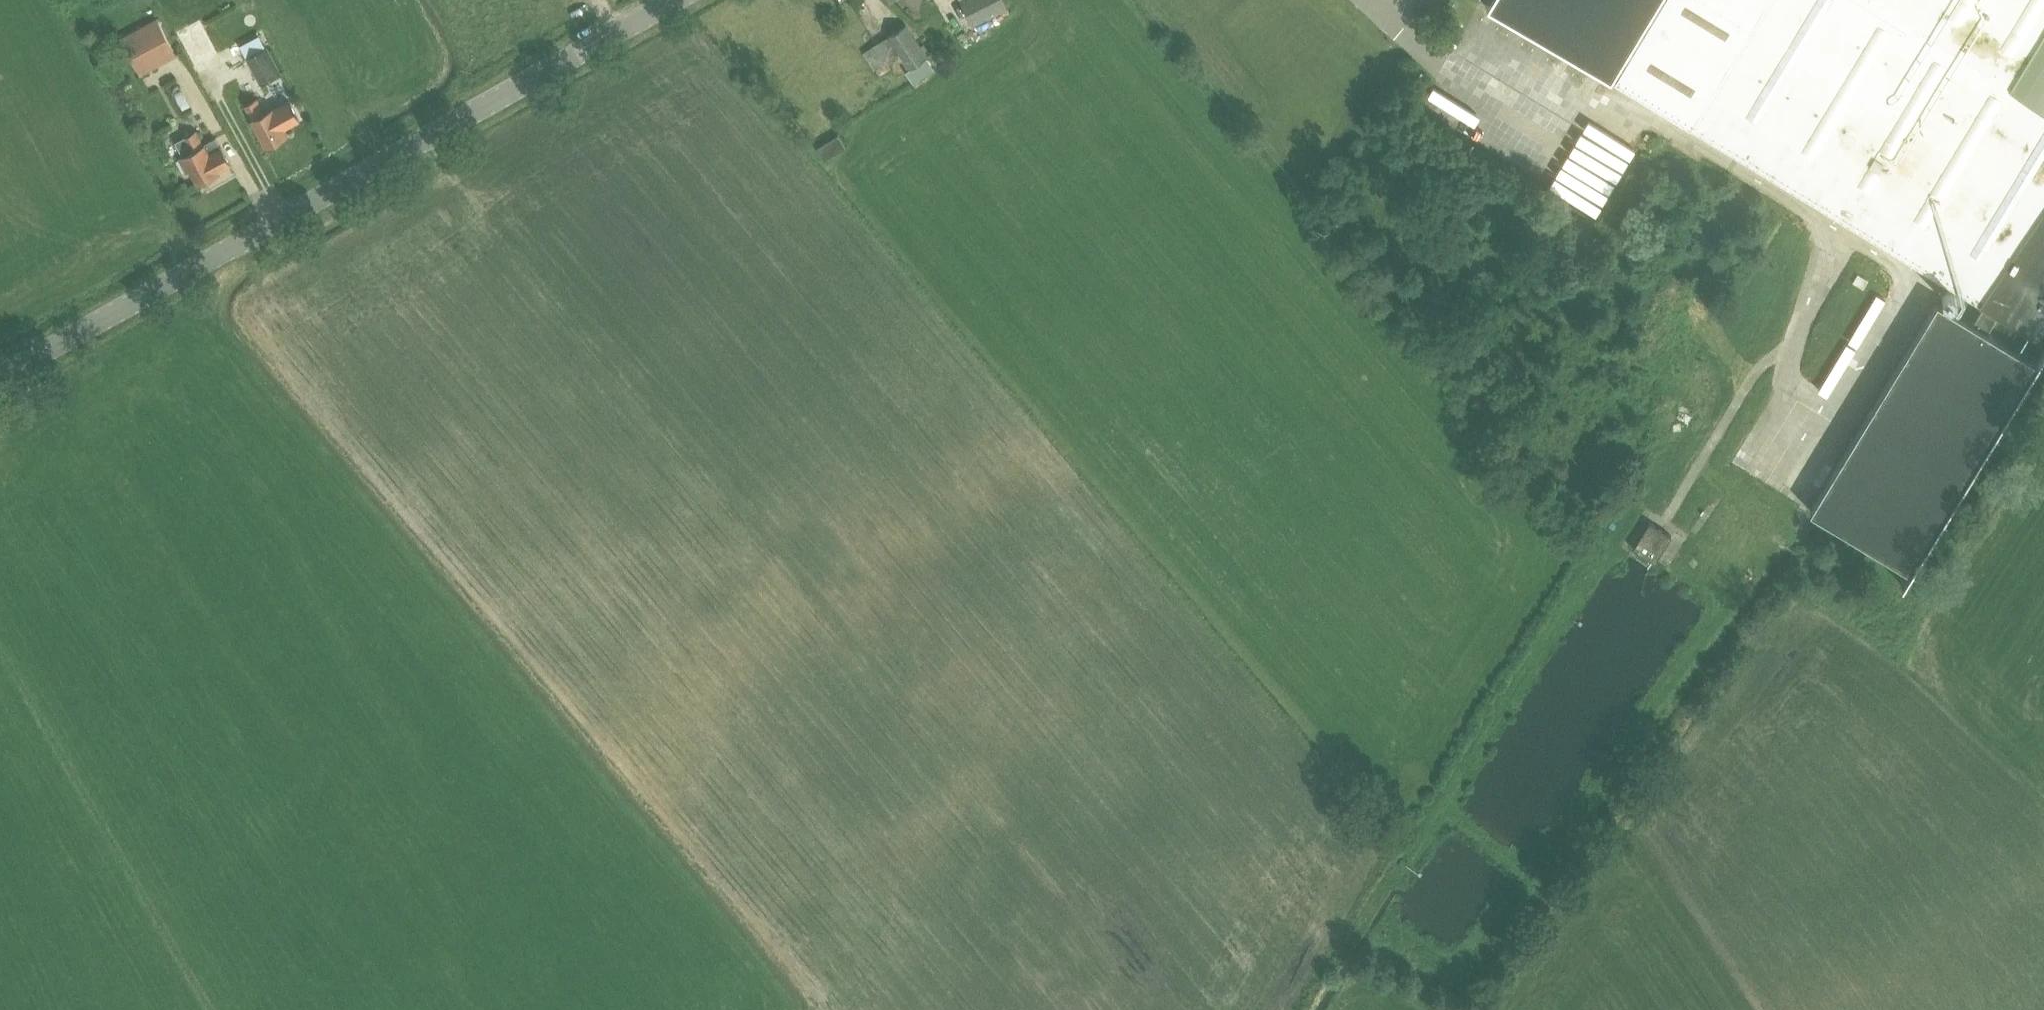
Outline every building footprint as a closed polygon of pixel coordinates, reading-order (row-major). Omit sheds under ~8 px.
[(973,24),(1008,6),(1004,0),(961,0),(973,24)] [(1487,6),(1612,81),(1617,71),(1620,73),(1616,80),(1984,305),(1998,314),(2038,338),(2043,329),(2043,0),(1491,0),(1487,6)] [(128,25),(134,39),(156,29),(150,15),(128,25)] [(907,24),(888,37),(864,52),(875,69),(899,55),(908,69),(928,56),(907,24)] [(256,29),(236,38),(240,48),(260,39),(256,29)] [(142,60),(169,50),(161,30),(135,39),(142,60)] [(260,84),(282,73),(267,47),(246,57),(260,84)] [(1472,129),(1482,105),(1429,82),(1419,106),(1472,129)] [(266,146),(288,135),(274,109),(265,113),(258,99),(245,105),(253,120),(252,120),(266,146)] [(220,170),(231,164),(222,147),(210,153),(206,145),(204,146),(197,131),(177,142),(185,156),(180,159),(186,171),(190,169),(198,183),(221,171),(220,170)] [(824,159),(845,147),(838,135),(819,148),(824,159)] [(1555,158),(1543,179),(1587,206),(1594,195),(1589,192),(1595,182),(1555,158)] [(1998,314),(1984,305),(1973,322),(1938,301),(1811,509),(1912,571),(2039,362),(1988,331),(1998,314)] [(1656,561),(1671,536),(1651,522),(1635,547),(1656,561)]
